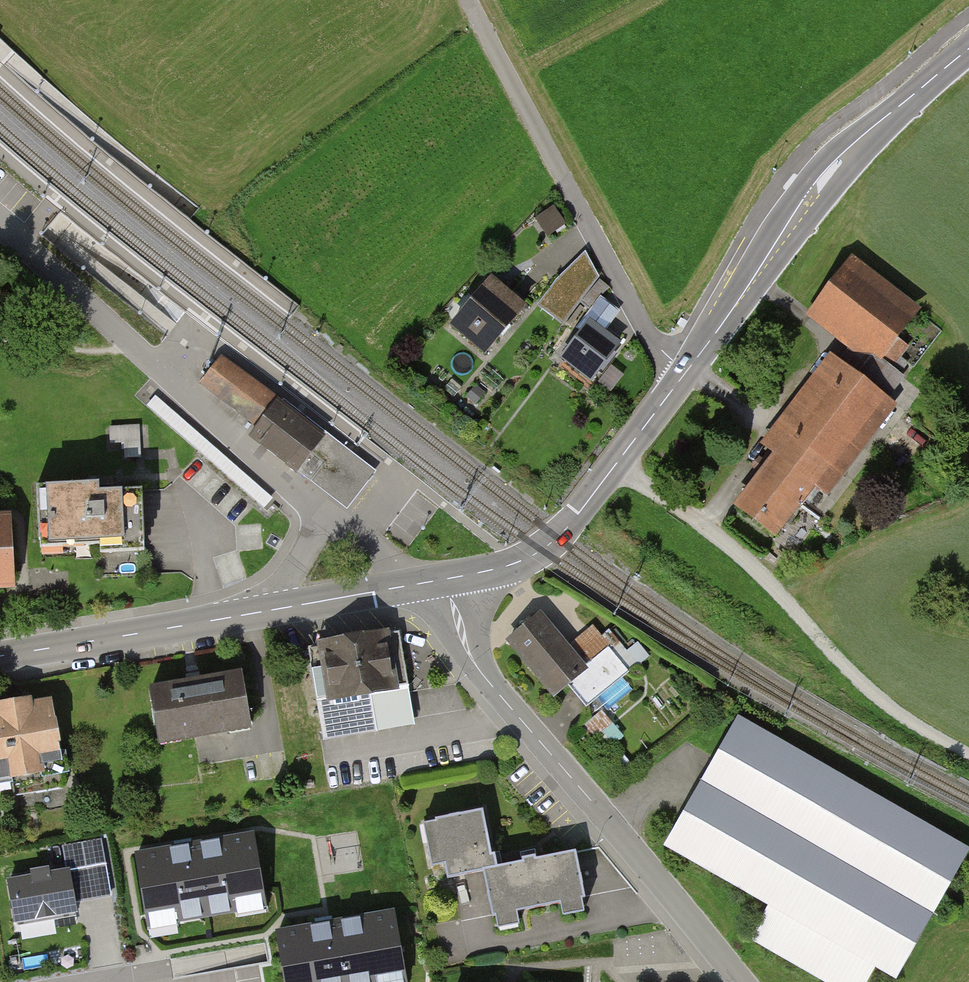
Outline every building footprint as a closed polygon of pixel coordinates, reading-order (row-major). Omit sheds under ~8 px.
[(550,205),(533,219),(546,237),(564,223),(550,205)] [(581,250),(541,302),(566,321),(606,269),(581,250)] [(847,260),(807,316),(891,376),(911,348),(892,335),(912,307),(847,260)] [(484,276),(443,325),(478,355),(519,306),(484,276)] [(603,301),(554,361),(584,386),(620,342),(603,328),(616,312),(603,301)] [(897,409),(830,357),(758,450),(769,458),(729,510),(767,539),(810,485),(828,499),(897,409)] [(271,400),(214,358),(199,378),(255,421),(271,400)] [(247,432),(293,467),(296,463),(318,436),(271,400),(255,421),(247,432)] [(142,422),(112,424),(114,440),(126,440),(127,453),(144,452),(142,422)] [(324,428),(318,436),(296,463),(293,467),(345,507),(375,468),(324,428)] [(94,481),(38,484),(41,539),(96,536),(97,544),(138,541),(135,490),(94,492),(94,481)] [(0,516),(0,583),(8,582),(5,515),(0,516)] [(540,610),(502,644),(552,700),(569,684),(586,703),(631,661),(640,671),(650,662),(635,647),(628,653),(609,632),(603,637),(592,625),(571,644),(540,610)] [(394,631),(305,644),(319,744),(372,736),(366,694),(403,689),(394,631)] [(238,677),(147,690),(153,733),(244,720),(238,677)] [(0,706),(0,771),(60,760),(49,698),(0,706)] [(732,718),(661,840),(769,902),(749,936),(829,981),(862,981),(873,963),(892,974),(964,850),(732,718)] [(477,809),(415,821),(426,877),(488,864),(477,809)] [(255,824),(134,844),(149,929),(270,908),(255,824)] [(583,906),(572,849),(480,868),(491,925),(515,920),(513,907),(562,898),(564,910),(583,906)] [(66,861),(6,871),(16,925),(75,914),(66,861)] [(398,902),(274,925),(284,981),(413,981),(398,902)]
